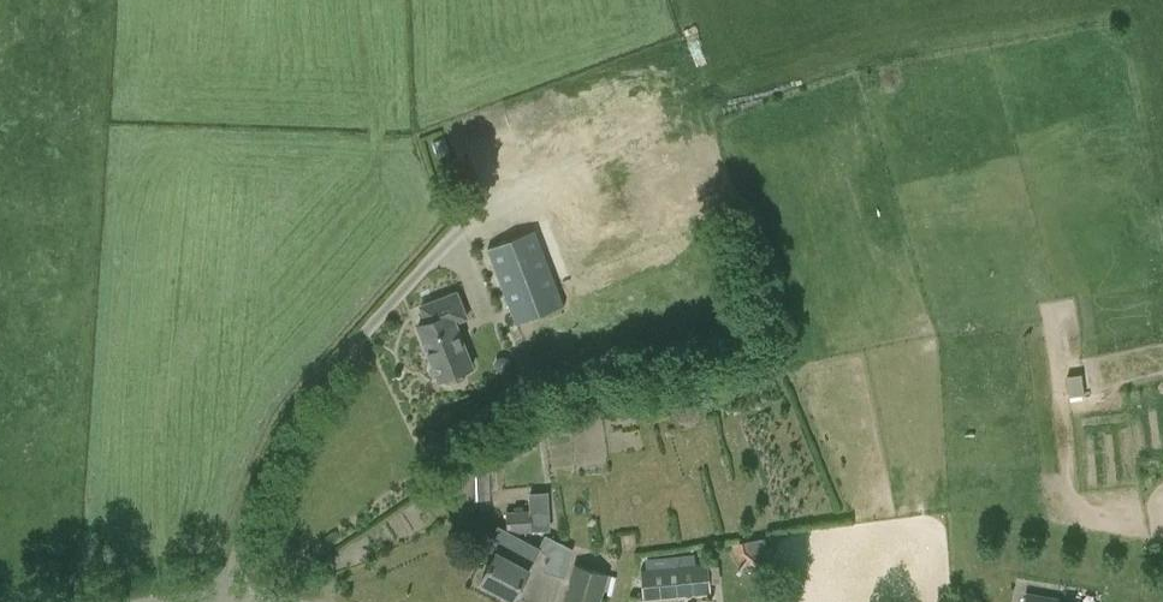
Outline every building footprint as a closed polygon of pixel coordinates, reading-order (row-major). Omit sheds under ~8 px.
[(565,304),(537,230),(488,248),(517,323),(565,304)] [(420,326),(440,377),(473,364),(455,320),(468,314),(459,290),(422,305),(430,325),(420,326)] [(464,470),(465,500),(490,499),(489,470),(464,470)] [(529,510),(507,511),(508,528),(514,532),(530,531),(529,510)] [(550,553),(545,566),(564,574),(576,544),(547,533),(540,549),(550,553)] [(483,581),(514,597),(540,548),(523,540),(514,558),(499,551),(483,581)] [(644,598),(711,592),(709,562),(641,568),(644,598)] [(564,601),(600,601),(604,588),(612,591),(616,576),(576,563),(564,601)]
